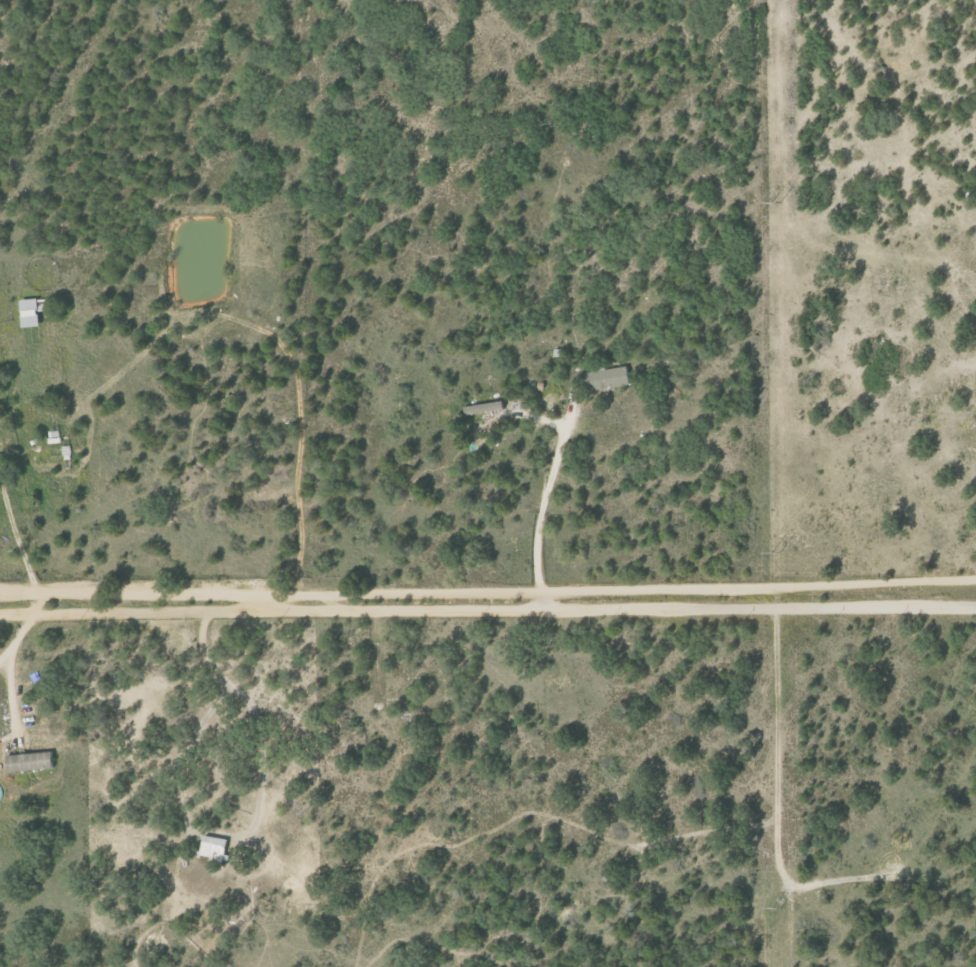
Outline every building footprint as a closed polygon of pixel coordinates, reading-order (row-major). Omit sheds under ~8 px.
[(25,328),(43,325),(41,310),(43,310),(41,298),(22,300),(25,328)] [(581,374),(584,391),(631,384),(629,367),(581,374)] [(9,772),(56,770),(55,753),(8,754),(9,772)] [(215,858),(215,861),(225,862),(228,839),(204,836),(202,856),(215,858)]
